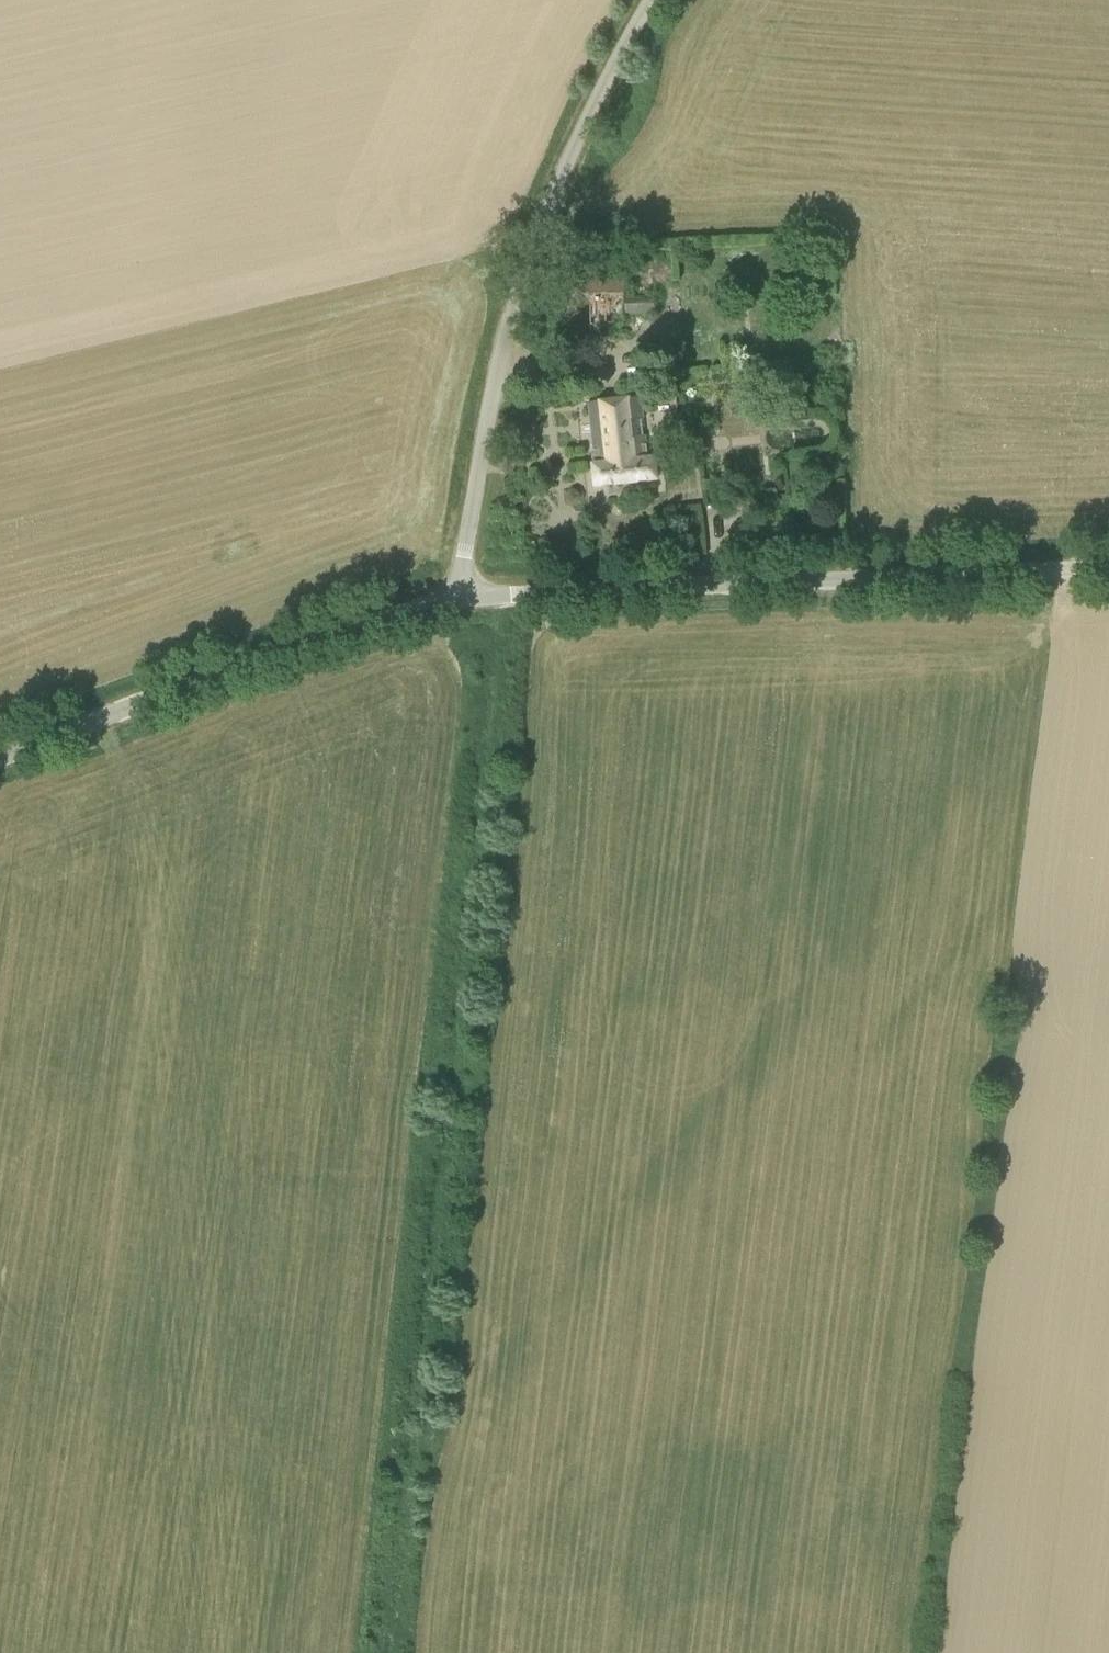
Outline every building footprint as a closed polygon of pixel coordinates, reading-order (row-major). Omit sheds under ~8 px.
[(653,313),(653,296),(625,296),(625,280),(572,281),(572,328),(625,327),(625,313),(653,313)] [(594,488),(657,480),(654,457),(649,458),(641,398),(589,404),(596,466),(592,466),(594,488)]
